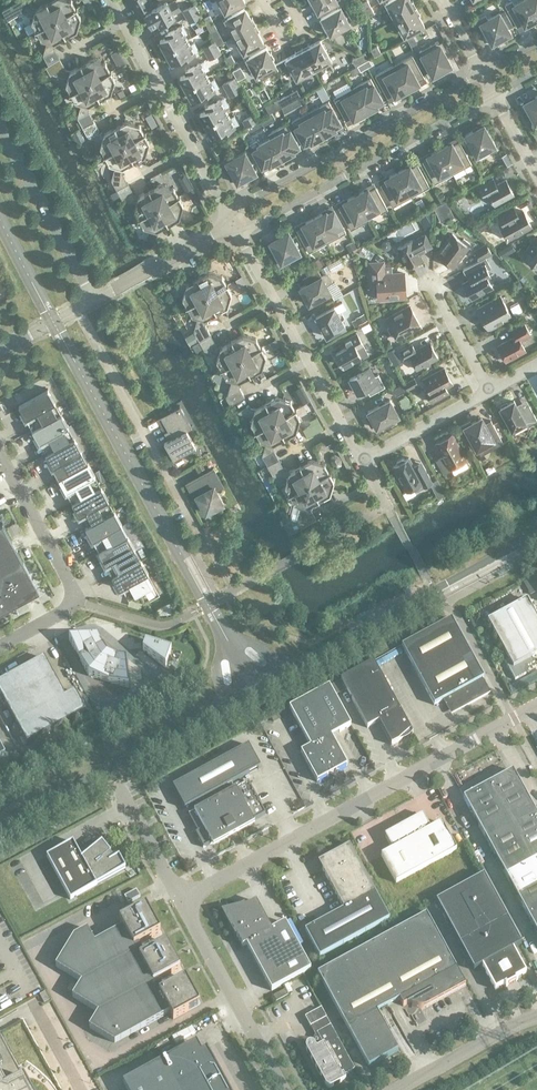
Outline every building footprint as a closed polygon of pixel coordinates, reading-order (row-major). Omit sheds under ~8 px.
[(47,2),(56,19),(76,8),(71,0),(50,0),(47,2)] [(91,0),(86,3),(89,10),(95,7),(91,0)] [(138,12),(149,6),(146,0),(132,0),(138,12)] [(158,22),(160,24),(175,16),(173,13),(180,9),(175,0),(168,4),(167,1),(152,10),(145,14),(151,25),(158,22)] [(244,0),(221,0),(227,11),(245,1),(244,0)] [(334,0),(311,0),(318,12),(335,3),(334,0)] [(361,4),(364,10),(371,7),(367,0),(361,4)] [(397,18),(415,8),(410,0),(388,0),(397,18)] [(526,0),(521,0),(514,4),(512,0),(505,4),(517,27),(523,23),(524,25),(528,23),(536,19),(526,0)] [(536,19),(536,18),(536,0),(526,0),(536,19)] [(56,19),(47,2),(35,8),(32,7),(32,6),(25,4),(23,12),(30,15),(30,14),(33,15),(31,21),(36,30),(56,19)] [(183,10),(186,16),(197,10),(194,4),(183,10)] [(347,25),(338,7),(320,17),(330,35),(347,25)] [(374,13),(371,7),(364,10),(368,16),(374,13)] [(80,17),(76,8),(56,19),(65,36),(77,30),(80,17)] [(227,17),(236,34),(254,25),(244,8),(227,17)] [(424,25),(415,8),(397,18),(407,35),(424,25)] [(201,15),(197,10),(186,16),(189,22),(201,15)] [(492,43),(503,37),(511,33),(508,29),(513,26),(508,17),(503,20),(499,12),(487,19),(485,15),(478,19),(479,20),(475,22),(481,32),(484,30),(492,43)] [(203,19),(207,25),(213,22),(210,15),(203,19)] [(65,36),(56,19),(36,30),(41,39),(47,40),(46,44),(43,54),(43,56),(55,49),(53,46),(54,42),(54,43),(65,36)] [(216,28),(213,22),(207,25),(210,32),(216,28)] [(164,49),(165,51),(187,39),(185,34),(187,33),(182,25),(180,26),(165,34),(166,36),(159,40),(161,43),(160,43),(163,49),(164,49)] [(263,42),(254,25),(236,34),(246,52),(263,42)] [(190,44),(187,39),(165,51),(171,62),(178,58),(180,61),(195,52),(194,52),(198,50),(194,42),(190,44)] [(203,47),(206,53),(218,46),(214,40),(203,47)] [(320,40),(303,49),(312,67),(329,57),(320,40)] [(440,71),(445,69),(451,65),(444,52),(448,50),(442,40),(439,42),(438,41),(419,51),(433,76),(440,71)] [(221,52),(218,46),(206,53),(209,58),(221,52)] [(380,52),(377,46),(371,49),(374,56),(380,52)] [(275,64),(266,47),(248,56),(261,79),(277,70),(274,65),(275,64)] [(66,70),(55,49),(43,56),(48,64),(45,66),(50,75),(53,73),(53,74),(64,77),(67,78),(66,84),(70,93),(90,82),(81,65),(69,71),(66,70)] [(312,67),(303,49),(285,59),(295,76),(312,67)] [(365,53),(358,56),(362,62),(368,59),(365,53)] [(121,55),(115,58),(119,66),(125,63),(121,55)] [(234,61),(231,55),(224,58),(228,65),(234,61)] [(412,55),(393,65),(407,90),(408,89),(415,85),(419,83),(418,81),(424,77),(412,55)] [(362,62),(358,56),(352,59),(356,66),(357,65),(362,62)] [(92,58),(81,65),(90,82),(110,71),(105,62),(92,58)] [(368,59),(362,62),(357,65),(360,71),(371,65),(368,59)] [(184,85),(185,88),(207,76),(205,71),(209,68),(204,60),(200,62),(185,70),(186,73),(179,77),(181,80),(180,80),(183,86),(184,85)] [(407,90),(393,65),(375,75),(387,98),(394,94),(395,96),(399,94),(406,90),(407,90)] [(239,66),(232,70),(238,80),(245,76),(239,66)] [(115,79),(110,71),(90,82),(99,99),(111,93),(115,79)] [(210,81),(207,76),(185,88),(191,99),(198,95),(200,97),(215,89),(218,87),(214,79),(210,81)] [(223,83),(226,89),(238,83),(234,77),(223,83)] [(370,78),(352,88),(365,113),(366,112),(374,108),(377,106),(376,104),(382,100),(370,78)] [(99,99),(90,82),(70,93),(75,101),(81,103),(80,106),(77,117),(78,118),(89,112),(87,108),(88,105),(99,99)] [(241,89),(238,83),(226,89),(229,95),(241,89)] [(322,85),(316,88),(319,94),(325,91),(322,85)] [(365,113),(352,88),(333,98),(345,121),(352,117),(353,119),(357,117),(364,113),(365,113)] [(124,89),(118,92),(121,98),(127,95),(124,89)] [(535,96),(524,102),(536,125),(536,95),(535,96)] [(284,96),(278,100),(282,106),(288,103),(286,99),(284,96)] [(204,122),(205,124),(227,112),(225,107),(229,105),(224,97),(220,99),(205,107),(206,110),(199,113),(201,116),(200,117),(203,122),(204,122)] [(282,106),(278,100),(272,103),(275,110),(282,106)] [(328,101),(310,111),(323,135),(324,135),(332,131),(335,129),(334,127),(341,123),(328,101)] [(275,110),(272,103),(266,107),(269,113),(275,110)] [(288,103),(282,107),(285,112),(291,109),(288,103)] [(262,109),(255,112),(259,119),(265,115),(262,109)] [(323,135),(310,111),(291,121),(304,143),(310,140),(311,142),(315,140),(323,136),(323,135)] [(230,117),(227,112),(205,124),(211,135),(218,131),(220,134),(235,126),(235,125),(238,123),(234,115),(230,117)] [(257,119),(254,113),(242,120),(246,125),(257,119)] [(155,119),(149,122),(152,127),(158,124),(155,119)] [(126,121),(115,127),(124,144),(144,133),(139,125),(126,121)] [(287,123),(268,134),(281,158),(282,158),(290,154),(294,152),(292,150),(299,146),(287,123)] [(497,149),(484,125),(473,130),(465,135),(476,156),(488,149),(490,153),(497,149)] [(124,144),(115,127),(104,133),(100,132),(98,129),(87,135),(88,136),(98,140),(98,139),(102,140),(100,147),(104,155),(124,144)] [(160,127),(154,130),(157,137),(163,133),(160,127)] [(79,129),(74,132),(77,139),(83,136),(79,129)] [(149,142),(144,133),(124,144),(134,161),(145,155),(149,142)] [(281,158),(268,134),(270,138),(259,144),(257,140),(249,144),(262,166),(268,163),(269,165),(273,163),(281,159),(281,158)] [(440,148),(439,149),(453,173),(471,163),(459,141),(453,144),(451,142),(448,144),(440,148)] [(134,161),(124,144),(104,155),(109,164),(115,165),(114,169),(111,179),(116,189),(128,183),(121,171),(122,167),(122,168),(134,161)] [(453,173),(439,149),(438,149),(431,153),(427,155),(428,158),(422,161),(434,184),(453,173)] [(237,183),(238,182),(248,177),(256,172),(245,151),(233,158),(231,154),(224,158),(224,159),(221,161),(226,171),(230,169),(237,183)] [(398,171),(397,172),(411,196),(429,186),(417,164),(411,167),(410,165),(406,167),(398,171)] [(411,196),(397,172),(389,176),(385,178),(387,180),(380,184),(392,207),(411,196)] [(496,185),(493,178),(479,186),(485,197),(489,195),(494,205),(514,194),(506,179),(496,185)] [(190,181),(183,185),(186,192),(193,188),(190,181)] [(160,183),(149,190),(158,207),(178,196),(174,187),(160,183)] [(356,194),(356,195),(369,219),(370,219),(367,215),(378,209),(381,213),(388,209),(375,187),(369,190),(368,188),(364,190),(356,194)] [(158,207),(149,190),(138,196),(134,195),(132,191),(121,198),(122,199),(132,202),(136,203),(134,209),(139,218),(158,207)] [(369,219),(356,195),(355,195),(347,199),(344,201),(345,203),(338,207),(351,229),(369,219)] [(183,204),(178,196),(158,207),(168,224),(179,218),(183,204)] [(513,205),(498,213),(498,214),(497,214),(502,223),(500,224),(500,222),(499,223),(505,233),(504,234),(505,236),(506,236),(508,239),(509,239),(509,240),(531,228),(531,227),(532,227),(522,210),(521,209),(517,212),(513,205)] [(168,224),(158,207),(139,218),(143,226),(149,228),(148,231),(146,238),(154,241),(157,234),(155,233),(156,230),(168,224)] [(425,229),(433,225),(433,207),(417,215),(425,229)] [(315,217),(314,217),(327,242),(346,232),(334,209),(327,213),(326,211),(322,213),(315,217)] [(402,214),(396,217),(400,223),(405,220),(402,214)] [(327,242),(314,217),(313,218),(305,222),(302,224),(303,226),(296,230),(309,252),(327,242)] [(483,218),(473,223),(478,232),(487,226),(483,218)] [(300,252),(288,231),(280,236),(270,242),(277,255),(273,257),(279,267),(282,265),(283,266),(290,263),(288,259),(300,252)] [(436,254),(453,267),(469,246),(470,243),(463,238),(461,240),(452,233),(436,254)] [(399,250),(398,251),(397,252),(400,258),(402,257),(408,267),(422,259),(419,253),(423,251),(432,246),(425,234),(413,241),(412,239),(397,247),(399,250)] [(534,236),(535,236),(522,255),(536,265),(536,234),(534,236)] [(353,242),(346,245),(349,251),(356,247),(353,242)] [(486,243),(474,250),(478,259),(491,252),(486,243)] [(504,248),(498,251),(502,257),(508,254),(504,248)] [(321,259),(313,264),(316,269),(324,264),(321,259)] [(381,299),(383,300),(388,300),(389,298),(405,297),(403,272),(390,273),(390,267),(383,268),(383,262),(370,263),(373,294),(378,293),(379,299),(381,299)] [(467,273),(467,274),(470,279),(463,283),(472,298),(492,287),(487,278),(490,277),(483,264),(467,273)] [(318,269),(306,275),(310,282),(300,287),(302,291),(299,293),(304,302),(307,300),(309,304),(330,292),(326,284),(328,283),(330,282),(330,279),(330,277),(328,275),(326,274),(323,274),(321,276),(318,269)] [(209,272),(197,278),(207,295),(227,284),(222,276),(209,272)] [(241,277),(236,280),(240,286),(244,284),(241,277)] [(207,295),(197,278),(186,284),(183,283),(183,282),(176,280),(173,288),(180,290),(181,290),(184,291),(182,297),(187,306),(207,295)] [(231,293),(227,284),(207,295),(216,312),(227,306),(231,293)] [(216,312),(207,295),(187,306),(192,314),(198,316),(197,320),(193,330),(199,340),(210,334),(204,322),(205,318),(216,312)] [(512,317),(500,295),(477,308),(489,329),(512,317)] [(390,324),(389,325),(388,325),(388,327),(391,332),(392,333),(394,332),(398,339),(421,326),(409,305),(386,317),(390,324)] [(341,319),(342,319),(343,318),(344,316),(342,313),(340,312),(338,313),(334,306),(316,316),(327,336),(345,326),(341,319)] [(364,314),(356,319),(358,324),(367,320),(364,314)] [(525,350),(521,342),(522,339),(530,334),(524,323),(511,330),(514,337),(498,346),(500,350),(499,352),(499,354),(501,356),(503,356),(506,361),(525,350)] [(113,340),(120,336),(113,324),(106,328),(113,340)] [(347,346),(335,353),(342,365),(360,356),(361,358),(368,354),(363,344),(357,333),(344,340),(347,346)] [(217,346),(210,334),(199,340),(204,350),(215,353),(218,354),(216,360),(221,368),(241,358),(231,340),(220,347),(217,346)] [(243,334),(231,340),(241,358),(261,347),(256,338),(243,334)] [(276,340),(270,343),(273,349),(279,346),(276,340)] [(415,350),(412,344),(399,351),(403,358),(409,355),(417,369),(438,357),(430,342),(415,350)] [(265,355),(261,347),(241,358),(250,375),(262,369),(265,355)] [(393,349),(387,353),(390,358),(397,355),(393,349)] [(250,375),(241,358),(221,368),(226,377),(232,379),(231,382),(228,393),(225,395),(230,404),(244,396),(238,384),(239,381),(250,375)] [(376,375),(375,375),(373,375),(369,367),(349,378),(357,393),(367,387),(370,388),(373,393),(385,386),(378,374),(376,375)] [(432,401),(449,392),(446,386),(452,383),(443,367),(423,378),(428,387),(425,388),(432,401)] [(417,383),(414,377),(404,383),(407,389),(417,383)] [(407,389),(403,383),(391,389),(395,396),(407,389)] [(18,404),(19,405),(21,408),(21,409),(19,410),(25,421),(30,418),(35,427),(61,413),(48,388),(18,404)] [(304,391),(297,395),(301,403),(308,399),(304,391)] [(277,397),(266,403),(275,420),(295,409),(290,401),(277,397)] [(399,415),(390,399),(367,411),(370,415),(367,416),(371,425),(374,424),(376,427),(383,424),(384,427),(393,422),(392,419),(399,415)] [(526,423),(528,426),(536,421),(536,420),(529,406),(529,407),(524,410),(523,407),(519,406),(518,407),(514,400),(507,403),(506,402),(501,405),(501,407),(500,407),(512,430),(526,422),(526,423)] [(275,420),(266,403),(254,409),(251,408),(249,405),(238,411),(238,412),(249,415),(252,416),(250,422),(255,431),(275,420)] [(192,427),(180,405),(157,418),(160,417),(168,430),(164,431),(168,439),(164,441),(175,461),(183,457),(181,454),(196,446),(187,429),(192,427)] [(300,418),(295,409),(275,420),(284,437),(296,431),(300,418)] [(75,437),(61,413),(35,427),(32,428),(32,429),(34,432),(35,434),(33,435),(38,445),(43,442),(48,451),(48,452),(75,437)] [(491,420),(486,422),(484,424),(481,418),(471,423),(470,420),(461,425),(468,436),(470,435),(477,448),(487,443),(490,449),(503,442),(491,420)] [(275,420),(255,431),(260,439),(266,441),(265,445),(262,455),(267,465),(279,459),(272,447),(273,443),(284,437),(275,420)] [(313,424),(306,427),(310,435),(317,431),(313,424)] [(444,456),(443,456),(436,460),(443,474),(452,469),(451,468),(466,459),(452,434),(436,442),(444,456)] [(88,462),(75,437),(48,452),(48,451),(45,453),(46,454),(47,457),(48,458),(46,459),(52,469),(57,467),(61,476),(62,476),(88,462)] [(393,466),(397,474),(396,474),(395,477),(398,481),(400,482),(402,481),(407,491),(413,487),(414,489),(417,490),(423,486),(423,487),(432,482),(422,464),(423,464),(421,460),(413,465),(409,457),(405,459),(404,458),(402,457),(397,460),(396,462),(397,464),(393,466)] [(285,485),(289,493),(309,483),(300,465),(289,472),(288,472),(285,471),(279,459),(267,465),(273,475),(283,478),(286,479),(285,485)] [(311,459),(300,465),(309,483),(329,472),(324,463),(311,459)] [(203,460),(197,463),(200,469),(206,466),(203,460)] [(101,486),(88,462),(62,476),(61,476),(58,477),(59,478),(61,481),(61,482),(59,483),(65,494),(70,491),(75,500),(101,486)] [(222,485),(213,469),(187,483),(196,499),(198,498),(215,489),(222,485)] [(334,480),(329,472),(309,483),(319,500),(330,494),(334,480)] [(319,500),(309,483),(289,493),(294,502),(300,504),(299,507),(297,514),(296,518),(301,527),(313,520),(307,510),(306,509),(307,506),(319,500)] [(115,510),(101,486),(75,500),(72,501),(72,502),(74,505),(75,507),(73,508),(78,518),(83,515),(88,524),(88,525),(115,510)] [(223,503),(215,489),(198,498),(206,512),(223,503)] [(441,490),(435,493),(438,499),(444,496),(441,490)] [(128,535),(115,510),(88,525),(88,524),(85,526),(86,527),(87,530),(88,531),(86,532),(92,542),(96,540),(101,549),(102,549),(128,535)] [(2,523),(0,524),(0,611),(39,590),(2,523)] [(141,559),(128,535),(102,549),(101,549),(98,550),(99,551),(101,554),(100,554),(101,555),(99,556),(105,567),(110,564),(115,573),(141,559)] [(160,593),(141,559),(115,573),(112,574),(112,575),(114,578),(114,580),(113,581),(118,591),(123,588),(128,598),(138,593),(143,602),(160,593)] [(515,680),(527,674),(526,673),(528,672),(529,668),(528,667),(535,663),(532,658),(536,656),(536,619),(527,600),(488,622),(509,660),(505,662),(515,680)] [(484,678),(451,619),(402,646),(434,706),(444,700),(445,702),(463,707),(489,693),(481,680),(484,678)] [(98,637),(95,637),(90,629),(83,638),(69,640),(89,676),(129,688),(126,659),(107,654),(98,637)] [(166,665),(173,664),(169,656),(171,648),(145,641),(142,650),(165,668),(166,665)] [(42,659),(32,665),(31,663),(0,680),(0,695),(27,744),(86,712),(75,692),(65,697),(44,658),(42,659)] [(413,734),(373,662),(341,680),(367,728),(379,722),(392,744),(391,745),(398,742),(410,731),(412,734),(413,734)] [(351,726),(329,686),(289,708),(311,747),(301,752),(317,782),(347,766),(331,736),(351,726)] [(248,745),(173,787),(185,809),(199,801),(203,807),(188,815),(198,832),(196,833),(204,848),(212,843),(213,846),(255,823),(253,821),(266,814),(248,782),(235,789),(232,783),(260,767),(248,745)] [(488,785),(463,798),(536,933),(536,815),(513,771),(488,785)] [(419,817),(404,825),(388,834),(389,835),(385,837),(392,850),(381,856),(396,884),(456,851),(441,823),(430,829),(423,816),(419,818),(419,817)] [(115,859),(111,854),(102,842),(82,858),(73,842),(46,856),(70,900),(126,869),(119,857),(115,859)] [(344,909),(305,931),(319,957),(390,919),(349,846),(325,859),(327,862),(325,868),(322,870),(344,909)] [(436,901),(460,944),(474,970),(482,966),(495,990),(506,984),(507,985),(506,986),(506,987),(518,980),(517,979),(516,980),(516,979),(526,973),(513,949),(522,944),(484,875),(436,901)] [(129,904),(141,897),(137,890),(125,897),(129,904)] [(246,945),(272,991),(311,970),(285,923),(272,930),(256,902),(241,910),(225,914),(243,947),(246,945)] [(56,966),(81,982),(150,944),(148,939),(160,933),(156,925),(155,926),(145,908),(140,911),(139,910),(119,921),(123,927),(95,942),(87,929),(74,936),(56,966)] [(466,986),(427,914),(318,974),(369,1068),(399,1051),(377,1012),(400,1000),(403,1006),(407,1004),(409,1005),(412,1006),(414,1006),(417,1007),(419,1007),(421,1007),(423,1007),(425,1007),(428,1006),(466,986)] [(153,949),(150,944),(81,982),(72,997),(98,1013),(168,976),(180,969),(176,961),(175,962),(168,950),(170,949),(166,942),(153,949)] [(173,985),(168,976),(98,1013),(89,1027),(115,1043),(170,1013),(173,1019),(187,1012),(186,1011),(198,1004),(195,999),(196,999),(185,978),(173,985)] [(288,995),(285,990),(273,997),(276,1002),(288,995)] [(46,992),(40,995),(44,1003),(50,1000),(46,992)] [(355,1069),(321,1008),(305,1017),(311,1027),(322,1020),(326,1028),(317,1033),(322,1042),(315,1045),(314,1044),(313,1043),(312,1043),(310,1043),(309,1043),(308,1044),(307,1045),(306,1046),(306,1047),(306,1048),(307,1050),(326,1085),(327,1086),(328,1087),(329,1088),(331,1088),(332,1087),(346,1080),(344,1075),(355,1069)] [(19,1071),(0,1036),(0,1081),(19,1071)] [(162,1061),(123,1083),(127,1089),(229,1089),(206,1050),(197,1055),(191,1045),(162,1061)] [(19,1071),(0,1081),(0,1089),(29,1089),(19,1071)]
